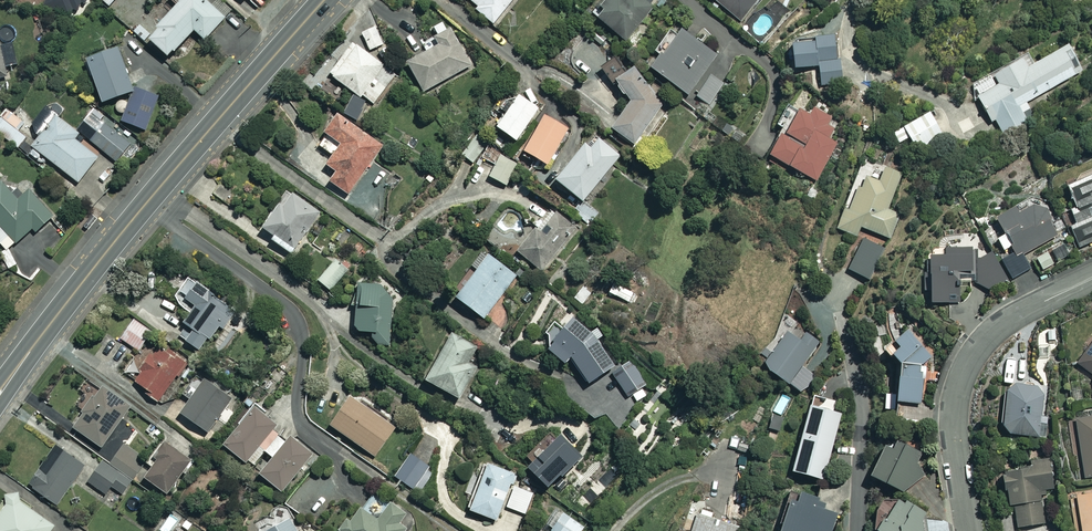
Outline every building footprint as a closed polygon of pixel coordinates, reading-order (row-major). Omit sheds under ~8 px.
[(150,32),(140,22),(133,30),(166,59),(192,30),(203,41),(224,17),(208,2),(210,0),(179,0),(150,32)] [(476,7),(474,9),(492,24),(512,0),(468,0),(476,7)] [(647,14),(629,0),(598,0),(595,4),(602,9),(595,17),(626,41),(647,14)] [(742,23),(760,0),(713,0),(742,23)] [(792,13),(778,1),(768,14),(781,25),(792,13)] [(470,66),(450,28),(423,43),(427,51),(406,62),(422,92),(470,66)] [(738,71),(679,29),(672,38),(666,33),(643,65),(687,96),(684,101),(690,105),(697,96),(709,105),(728,79),(731,81),(738,71)] [(238,46),(222,33),(216,41),(232,53),(238,46)] [(1026,103),(1081,72),(1060,33),(1035,46),(1042,58),(1025,68),(1020,59),(970,87),(990,122),(994,120),(1004,137),(1035,120),(1026,103)] [(820,86),(841,83),(836,36),(789,42),(792,69),(817,65),(820,86)] [(328,75),(353,93),(340,111),(359,124),(395,75),(351,43),(328,75)] [(131,91),(116,48),(85,59),(100,102),(131,91)] [(668,100),(626,53),(597,68),(629,102),(609,126),(632,145),(668,100)] [(157,97),(134,88),(121,121),(144,130),(157,97)] [(536,109),(516,95),(495,127),(514,141),(536,109)] [(848,125),(811,106),(807,114),(787,104),(776,124),(781,127),(766,156),(818,183),(848,125)] [(91,111),(76,128),(116,161),(130,144),(91,111)] [(941,136),(927,112),(891,133),(905,157),(941,136)] [(336,114),(321,135),(325,138),(319,146),(331,155),(325,165),(335,172),(328,181),(347,195),(382,147),(336,114)] [(566,130),(542,115),(521,151),(545,165),(566,130)] [(101,152),(54,116),(33,143),(0,117),(0,118),(0,136),(34,163),(41,154),(77,182),(101,152)] [(488,145),(475,135),(460,154),(473,164),(488,145)] [(619,156),(597,138),(588,148),(583,144),(553,180),(581,202),(619,156)] [(492,147),(483,160),(494,167),(488,175),(504,187),(519,165),(492,147)] [(888,210),(902,175),(862,160),(836,228),(857,236),(860,227),(890,239),(900,215),(888,210)] [(1062,184),(1072,208),(1069,209),(1075,223),(1069,226),(1078,247),(1091,242),(1091,171),(1062,184)] [(0,181),(0,244),(5,250),(32,228),(35,232),(53,217),(29,189),(16,200),(0,181)] [(319,213),(287,190),(260,228),(271,236),(269,239),(290,254),(319,213)] [(1055,236),(1034,196),(993,217),(1003,235),(996,238),(1002,250),(1009,246),(1014,254),(1003,260),(1012,278),(1029,269),(1021,254),(1055,236)] [(575,230),(555,213),(539,232),(535,229),(516,251),(540,271),(575,230)] [(885,249),(862,239),(849,270),(872,280),(885,249)] [(1068,255),(1062,245),(1052,252),(1058,261),(1068,255)] [(958,302),(958,281),(972,281),(989,292),(1005,283),(987,247),(944,248),(944,256),(927,256),(928,303),(958,302)] [(524,283),(486,254),(453,297),(482,319),(507,287),(516,294),(524,283)] [(348,269),(335,258),(317,280),(330,291),(348,269)] [(235,309),(187,276),(169,303),(187,315),(175,334),(201,351),(218,325),(222,328),(235,309)] [(387,285),(356,283),(353,331),(371,332),(370,343),(389,345),(392,297),(386,297),(387,285)] [(633,293),(617,286),(613,296),(630,302),(633,293)] [(590,339),(574,316),(541,339),(558,364),(568,358),(586,383),(612,365),(593,337),(590,339)] [(150,331),(132,320),(120,338),(137,350),(150,331)] [(878,347),(894,367),(890,402),(917,405),(922,364),(930,358),(905,326),(878,347)] [(762,362),(786,383),(814,350),(790,330),(762,362)] [(478,349),(450,333),(424,380),(457,398),(474,368),(469,365),(478,349)] [(1091,377),(1091,336),(1073,365),(1091,377)] [(161,402),(189,357),(160,339),(132,384),(161,402)] [(628,397),(632,394),(637,401),(652,391),(631,361),(612,374),(628,397)] [(230,399),(196,374),(183,394),(190,399),(179,414),(206,433),(230,399)] [(1042,388),(1004,384),(999,433),(1038,437),(1042,388)] [(129,408),(101,388),(72,428),(100,448),(129,408)] [(392,430),(345,398),(327,425),(374,457),(392,430)] [(839,414),(807,405),(789,471),(821,479),(839,414)] [(270,457),(256,474),(280,494),(312,454),(291,436),(285,443),(276,436),(281,429),(252,406),(220,446),(249,469),(263,452),(270,457)] [(1074,419),(1083,477),(1091,476),(1091,416),(1074,419)] [(578,457),(559,436),(525,467),(545,488),(578,457)] [(880,443),(867,475),(900,492),(929,470),(917,465),(923,450),(893,438),(889,447),(880,443)] [(188,460),(165,444),(142,478),(165,494),(188,460)] [(86,466),(55,445),(27,486),(57,507),(86,466)] [(1040,498),(1055,496),(1049,458),(1039,459),(1038,451),(997,458),(1005,504),(1012,503),(1016,527),(1044,523),(1040,498)] [(432,468),(409,453),(394,476),(417,491),(432,468)] [(132,481),(100,461),(87,482),(105,493),(110,486),(123,494),(132,481)] [(512,473),(482,463),(466,510),(496,520),(512,473)] [(534,494),(514,486),(506,506),(526,515),(534,494)] [(1075,493),(1080,530),(1091,530),(1091,490),(1075,493)] [(785,492),(774,530),(832,530),(839,508),(785,492)] [(873,530),(925,530),(923,513),(890,495),(871,530),(873,530)] [(11,496),(0,511),(0,530),(49,530),(53,525),(11,496)] [(389,504),(378,519),(359,506),(349,520),(344,517),(336,530),(337,530),(404,530),(398,526),(406,516),(389,504)] [(174,509),(158,530),(177,530),(186,518),(174,509)] [(558,510),(542,530),(543,530),(579,530),(582,527),(558,510)] [(692,512),(686,530),(741,530),(742,528),(692,512)] [(288,515),(260,530),(297,530),(288,515)]
